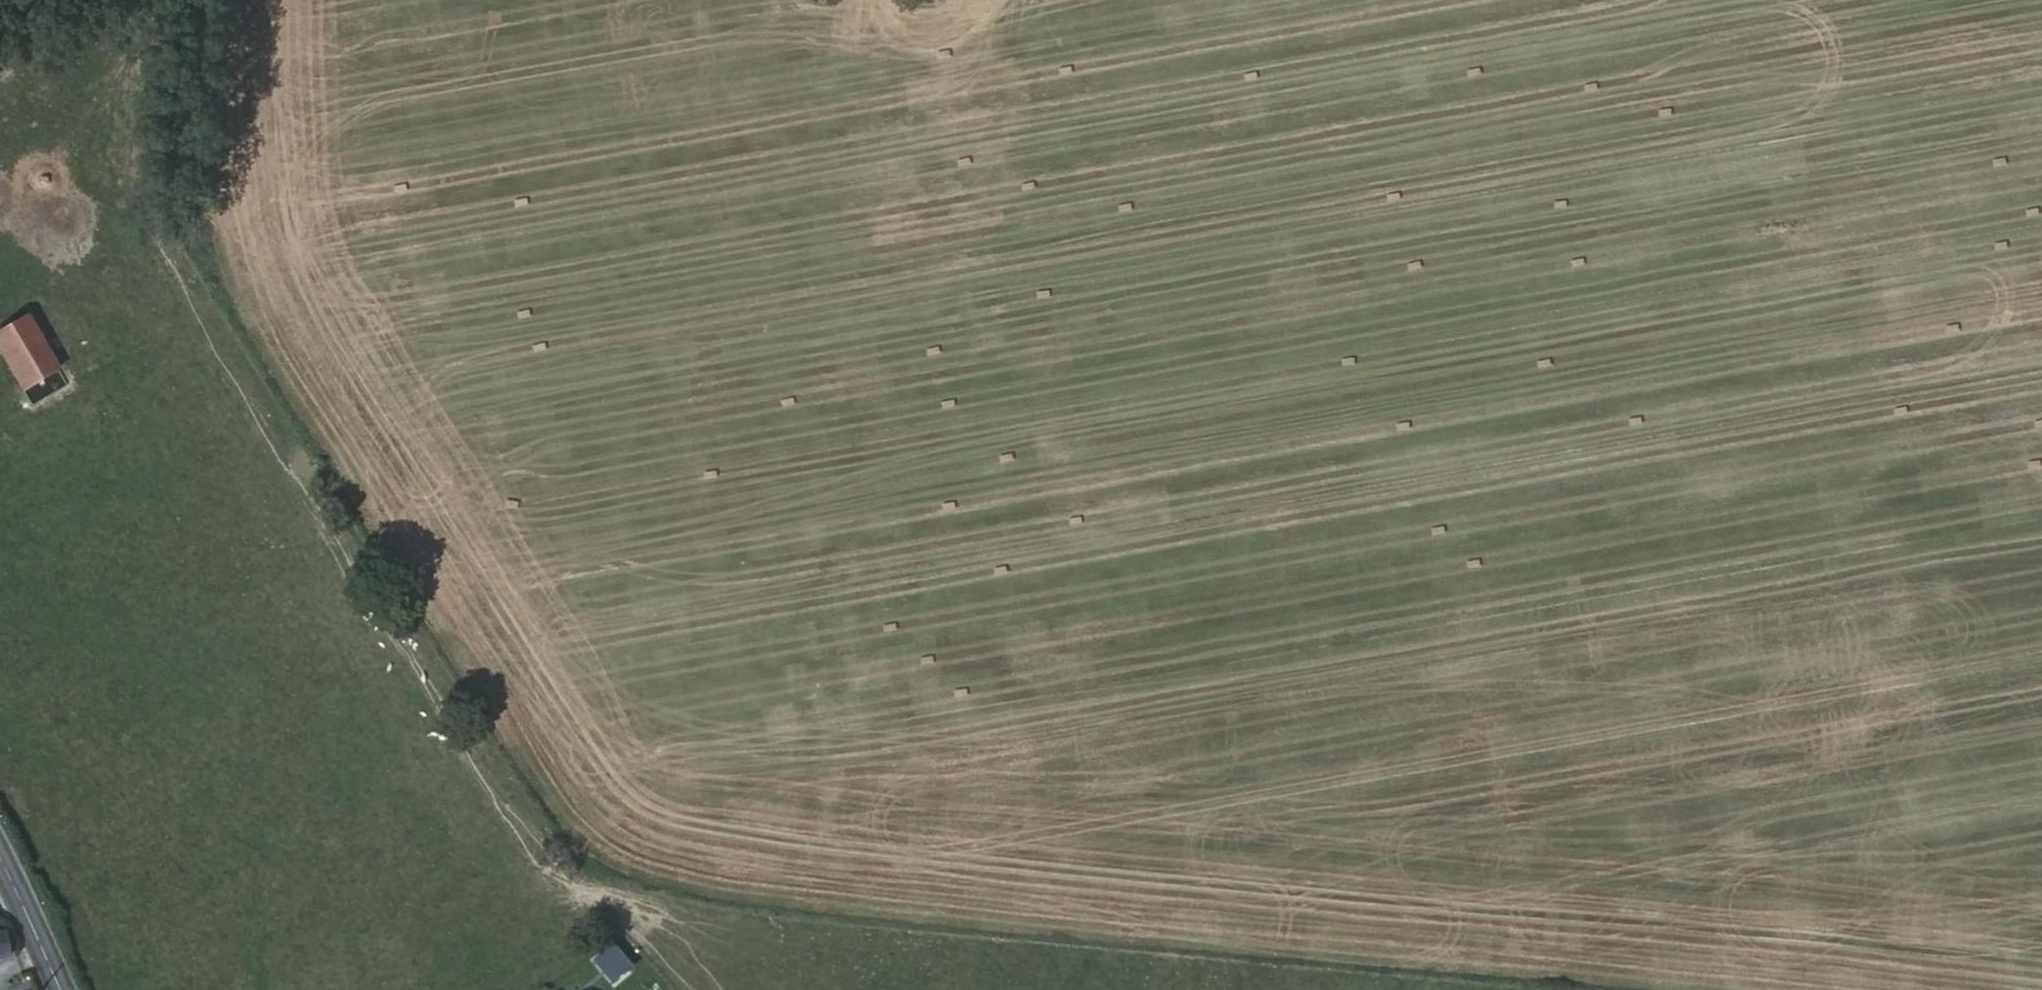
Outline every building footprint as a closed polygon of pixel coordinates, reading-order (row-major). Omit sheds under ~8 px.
[(64,378),(30,318),(0,335),(0,360),(23,401),(64,378)] [(613,982),(635,964),(613,938),(591,957),(613,982)]
